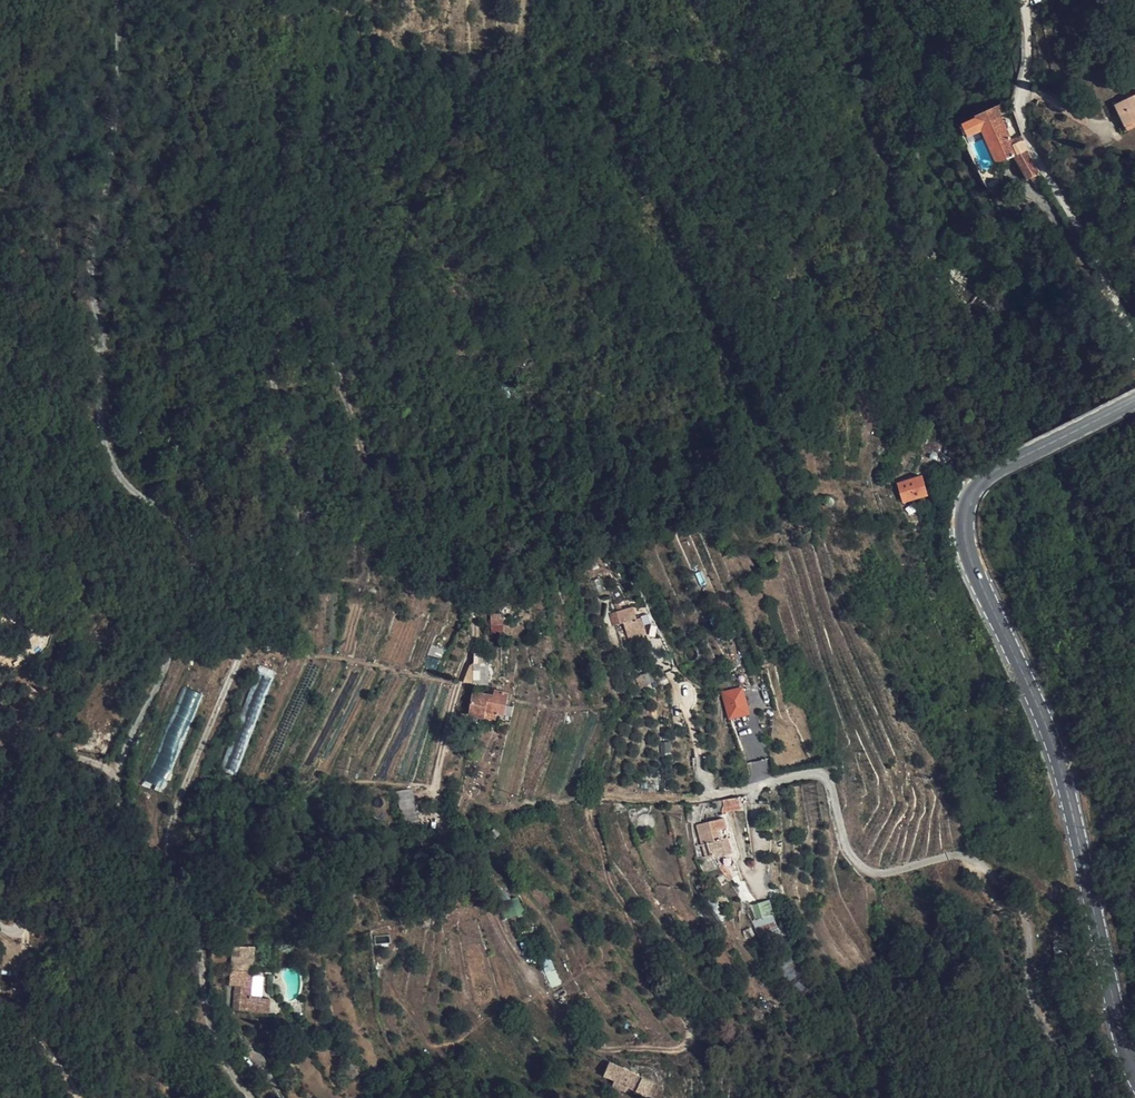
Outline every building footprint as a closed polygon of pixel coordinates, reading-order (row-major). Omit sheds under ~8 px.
[(618,44),(614,45),(603,48),(607,61),(621,57),(618,44)] [(1119,102),(1124,112),(1129,123),(1134,120),(1134,94),(1119,102)] [(1008,106),(1005,101),(984,111),(980,113),(979,114),(981,118),(985,126),(988,132),(1000,161),(1018,153),(1031,177),(1035,175),(1043,170),(1039,162),(1036,157),(1025,138),(1017,142),(1015,138),(1002,109),(1008,106)] [(985,126),(981,118),(971,123),(974,131),(985,126)] [(1027,137),(1026,133),(1015,138),(1017,142),(1025,138),(1027,137)] [(930,153),(922,140),(915,144),(923,157),(930,153)] [(1048,181),(1043,170),(1035,175),(1040,185),(1048,181)] [(502,396),(505,385),(494,382),(492,393),(502,396)] [(961,478),(969,473),(971,472),(962,456),(960,457),(950,463),(959,477),(959,478),(961,478)] [(904,497),(924,494),(920,474),(905,477),(906,481),(901,482),(904,497)] [(834,506),(835,497),(824,496),(824,506),(834,506)] [(774,564),(766,553),(756,561),(765,572),(774,564)] [(699,586),(705,584),(702,571),(696,573),(699,586)] [(642,626),(637,610),(627,614),(632,630),(642,626)] [(496,611),(487,616),(493,626),(502,620),(496,611)] [(430,645),(428,655),(442,658),(444,648),(430,645)] [(478,655),(472,682),(486,685),(491,666),(485,665),(486,657),(478,655)] [(436,669),(438,659),(427,657),(425,667),(436,669)] [(276,673),(260,666),(220,771),(236,777),(276,673)] [(203,695),(184,687),(144,784),(163,792),(203,695)] [(731,716),(750,712),(744,688),(725,692),(731,716)] [(472,695),(473,709),(494,713),(501,714),(504,692),(493,690),(491,697),(485,695),(472,693),(472,695)] [(472,715),(494,720),(494,713),(473,709),(472,715)] [(398,791),(401,820),(416,819),(412,789),(398,791)] [(721,799),(723,812),(740,810),(739,797),(721,799)] [(735,855),(727,817),(697,824),(701,844),(708,842),(713,859),(735,855)] [(756,938),(777,934),(772,900),(751,903),(756,938)] [(1056,941),(1059,931),(1051,928),(1047,938),(1056,941)] [(224,973),(243,974),(245,946),(226,945),(224,973)] [(551,987),(561,983),(553,965),(544,969),(551,987)] [(224,986),(243,988),(243,974),(224,973),(224,986)] [(598,1076),(609,1081),(620,1086),(625,1089),(641,1096),(647,1083),(604,1062),(598,1076)] [(606,1088),(617,1094),(620,1086),(609,1081),(606,1088)] [(622,1096),(625,1089),(620,1086),(617,1094),(622,1096)]
